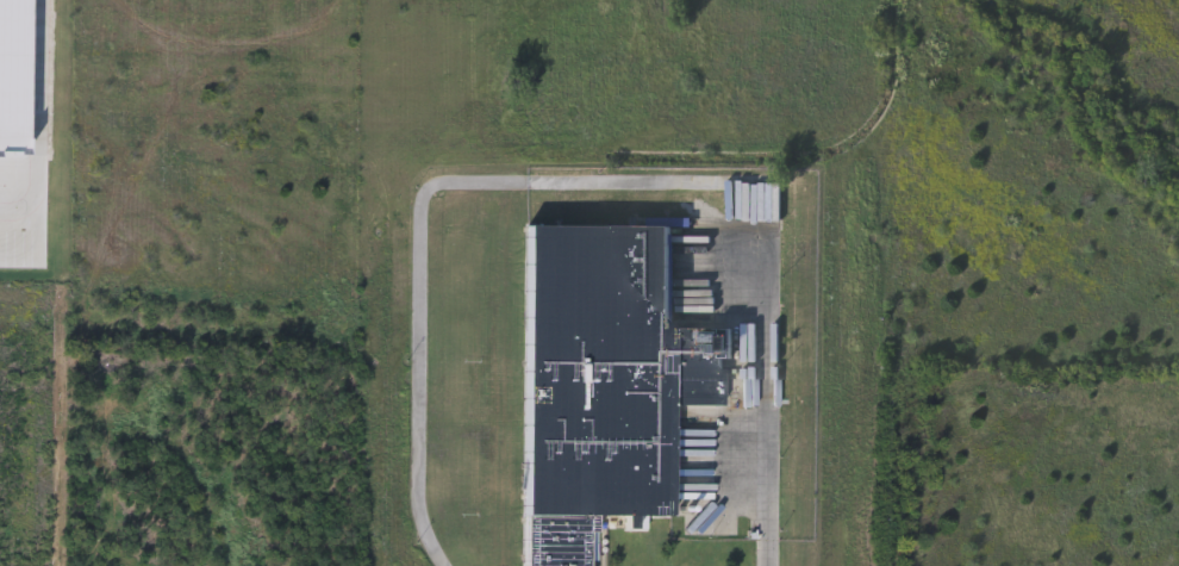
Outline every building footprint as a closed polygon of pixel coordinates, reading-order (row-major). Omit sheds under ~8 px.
[(592,512),(591,565),(524,565),(525,223),(674,224),(674,340),(691,340),(691,337),(703,337),(703,330),(723,330),(722,403),(673,403),(673,514),(635,514),(635,524),(625,524),(625,512),(592,512)]
